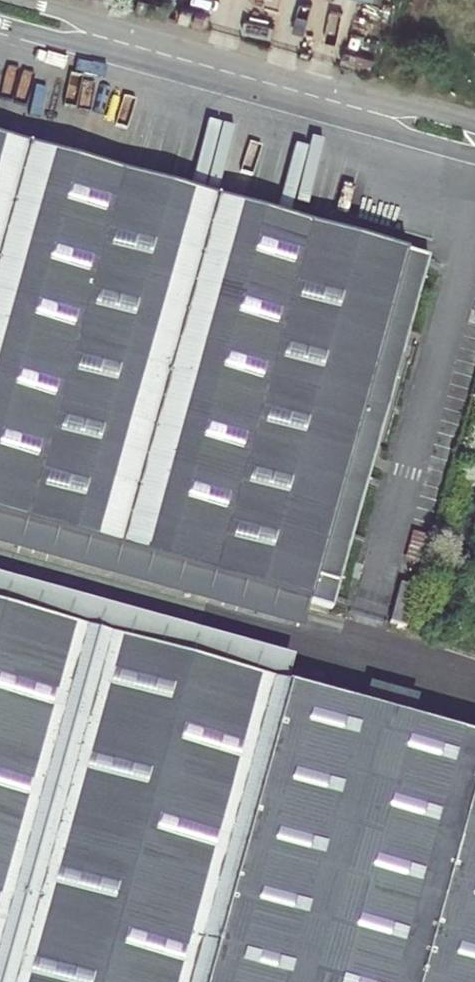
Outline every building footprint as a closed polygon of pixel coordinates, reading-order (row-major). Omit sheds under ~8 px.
[(136,9),(167,18),(170,7),(146,0),(139,0),(136,9)] [(167,18),(195,26),(201,0),(172,0),(170,7),(167,18)] [(308,603),(331,609),(428,259),(354,239),(296,222),(165,186),(108,170),(0,141),(0,517),(308,603)] [(114,148),(108,170),(165,186),(172,163),(114,148)] [(302,200),(296,222),(354,239),(360,216),(302,200)] [(0,517),(0,547),(300,630),(305,616),(308,603),(0,517)] [(427,567),(434,538),(412,532),(404,561),(427,567)] [(282,685),(289,658),(0,578),(0,607),(282,685)] [(406,626),(416,590),(400,584),(389,622),(406,626)] [(410,720),(362,707),(282,685),(0,607),(0,981),(474,981),(474,738),(410,720)] [(368,684),(362,707),(410,720),(417,697),(368,684)]
